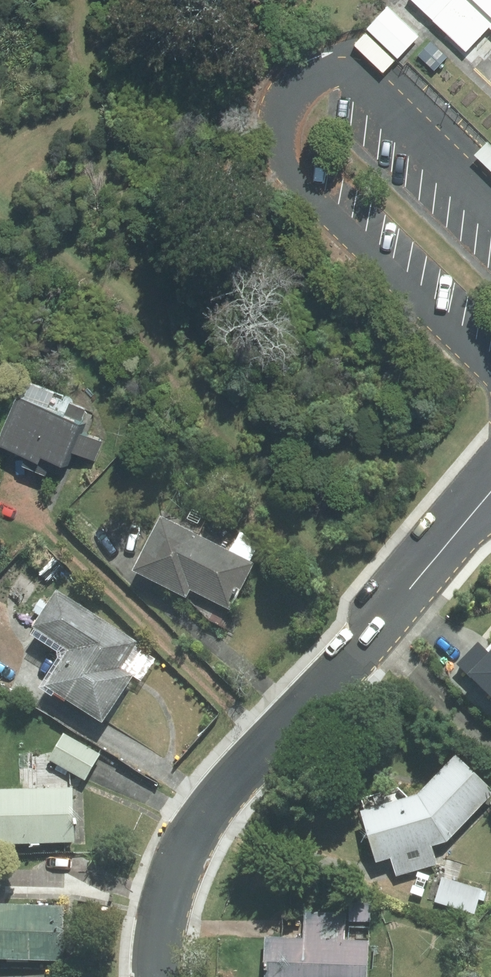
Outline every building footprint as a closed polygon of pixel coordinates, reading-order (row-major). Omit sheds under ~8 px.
[(485,0),(452,0),(438,15),(471,46),(490,25),(490,5),(485,0)] [(421,32),(391,4),(385,10),(372,24),(402,52),(421,32)] [(47,452),(51,444),(61,449),(67,451),(72,453),(90,413),(86,411),(88,406),(58,392),(61,386),(33,373),(6,434),(24,442),(32,446),(47,452)] [(47,452),(32,446),(27,457),(52,469),(61,449),(51,444),(47,452)] [(190,587),(228,608),(252,563),(247,561),(257,542),(236,531),(226,549),(163,515),(133,571),(185,598),(190,587)] [(55,685),(108,720),(135,678),(138,674),(126,667),(143,642),(64,590),(41,625),(78,649),(55,685)] [(490,656),(490,649),(483,641),(472,652),(461,663),(473,675),(475,672),(490,656)] [(490,688),(490,656),(475,672),(490,688)] [(67,733),(53,759),(80,774),(88,779),(96,767),(103,754),(67,733)] [(382,860),(395,857),(436,845),(453,841),(490,801),(490,784),(461,755),(428,789),(421,796),(368,810),(382,860)] [(79,842),(78,787),(74,787),(0,789),(0,844),(79,842)] [(436,845),(395,857),(398,867),(400,876),(441,865),(436,845)] [(446,878),(438,902),(477,914),(485,890),(446,878)] [(375,902),(353,902),(353,921),(374,921),(375,902)] [(70,905),(57,905),(0,903),(0,957),(69,958),(70,905)] [(271,936),(269,976),(372,976),(373,940),(349,939),(350,913),(308,912),(307,937),(271,936)]
